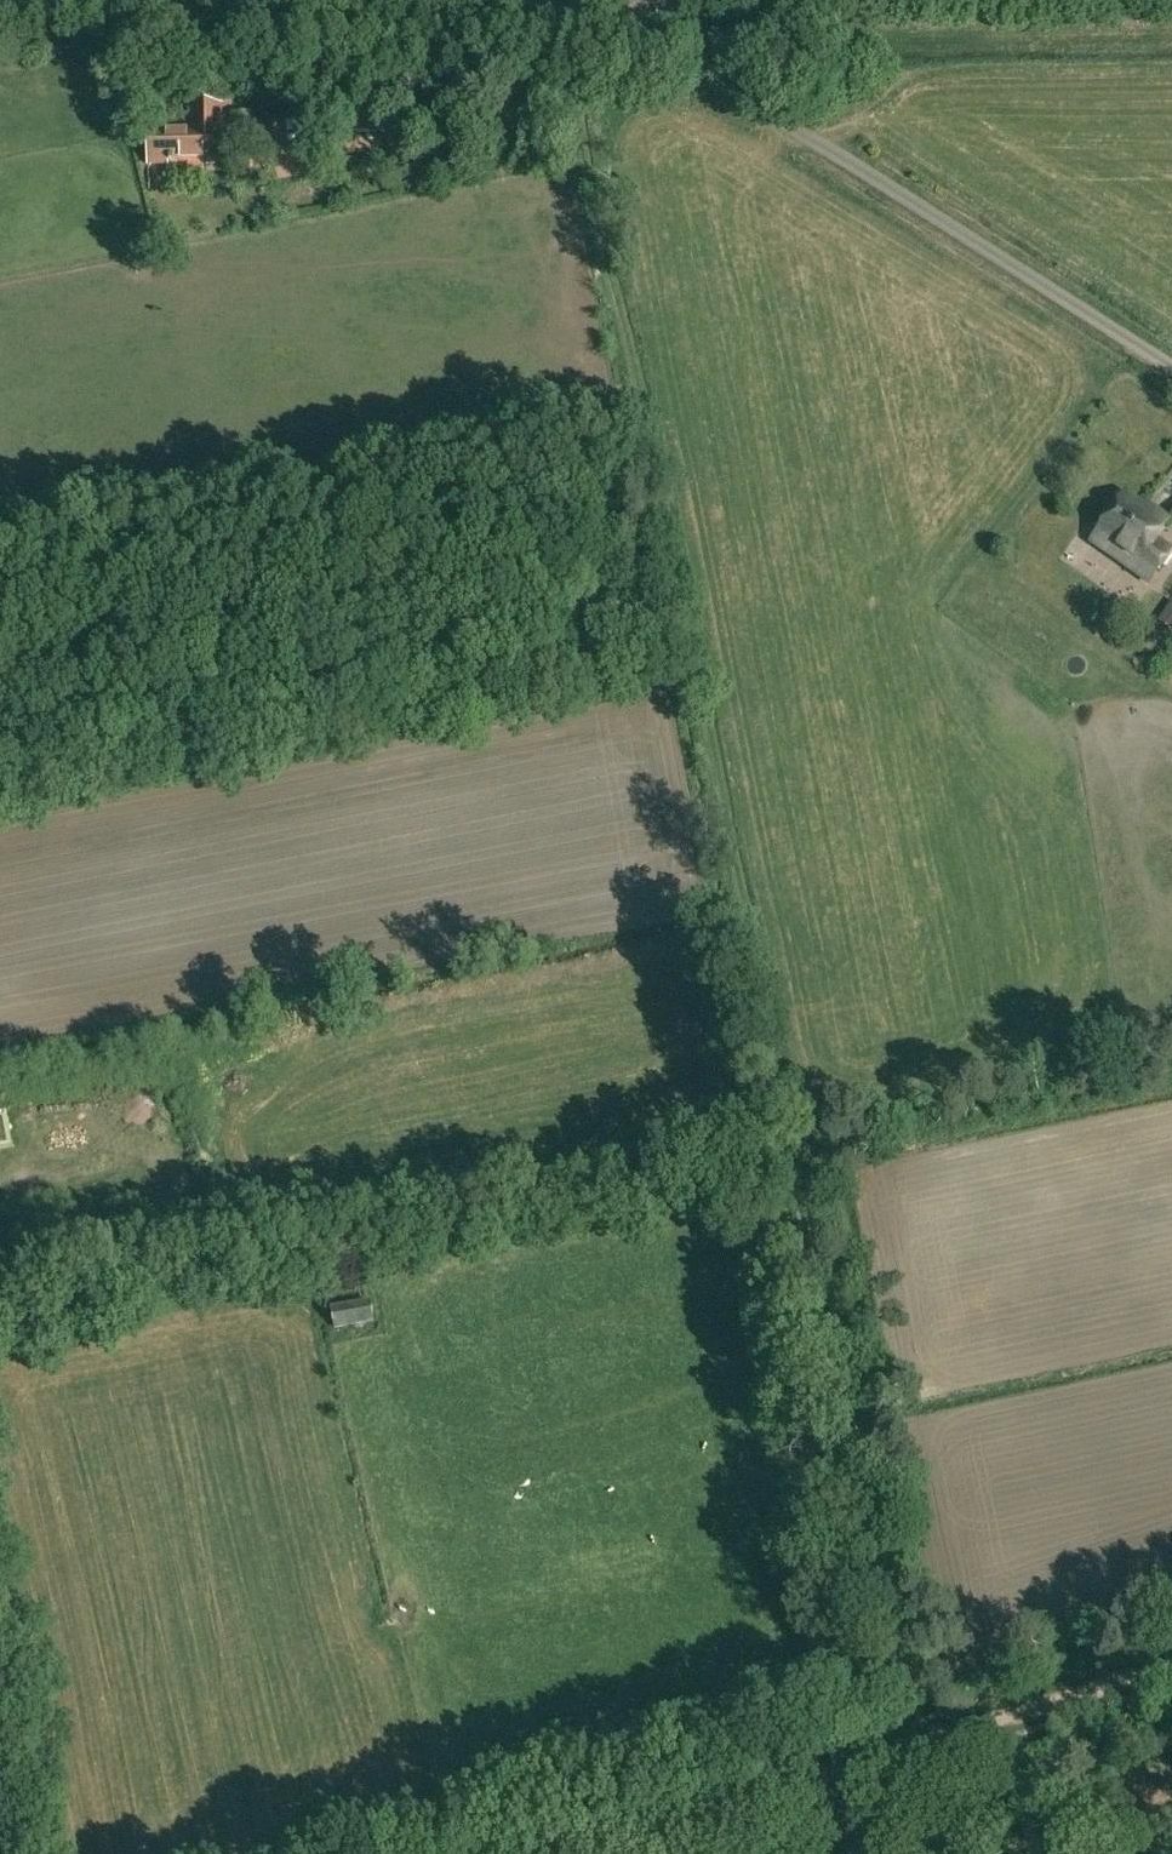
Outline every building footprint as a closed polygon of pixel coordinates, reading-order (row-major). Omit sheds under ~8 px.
[(145,129),(147,163),(220,164),(220,106),(187,106),(187,130),(145,129)] [(253,147),(251,112),(230,113),(232,148),(253,147)] [(1154,573),(1171,550),(1155,539),(1167,521),(1145,505),(1143,509),(1123,495),(1096,533),(1154,573)] [(372,1297),(331,1304),(335,1328),(374,1321),(372,1297)]
